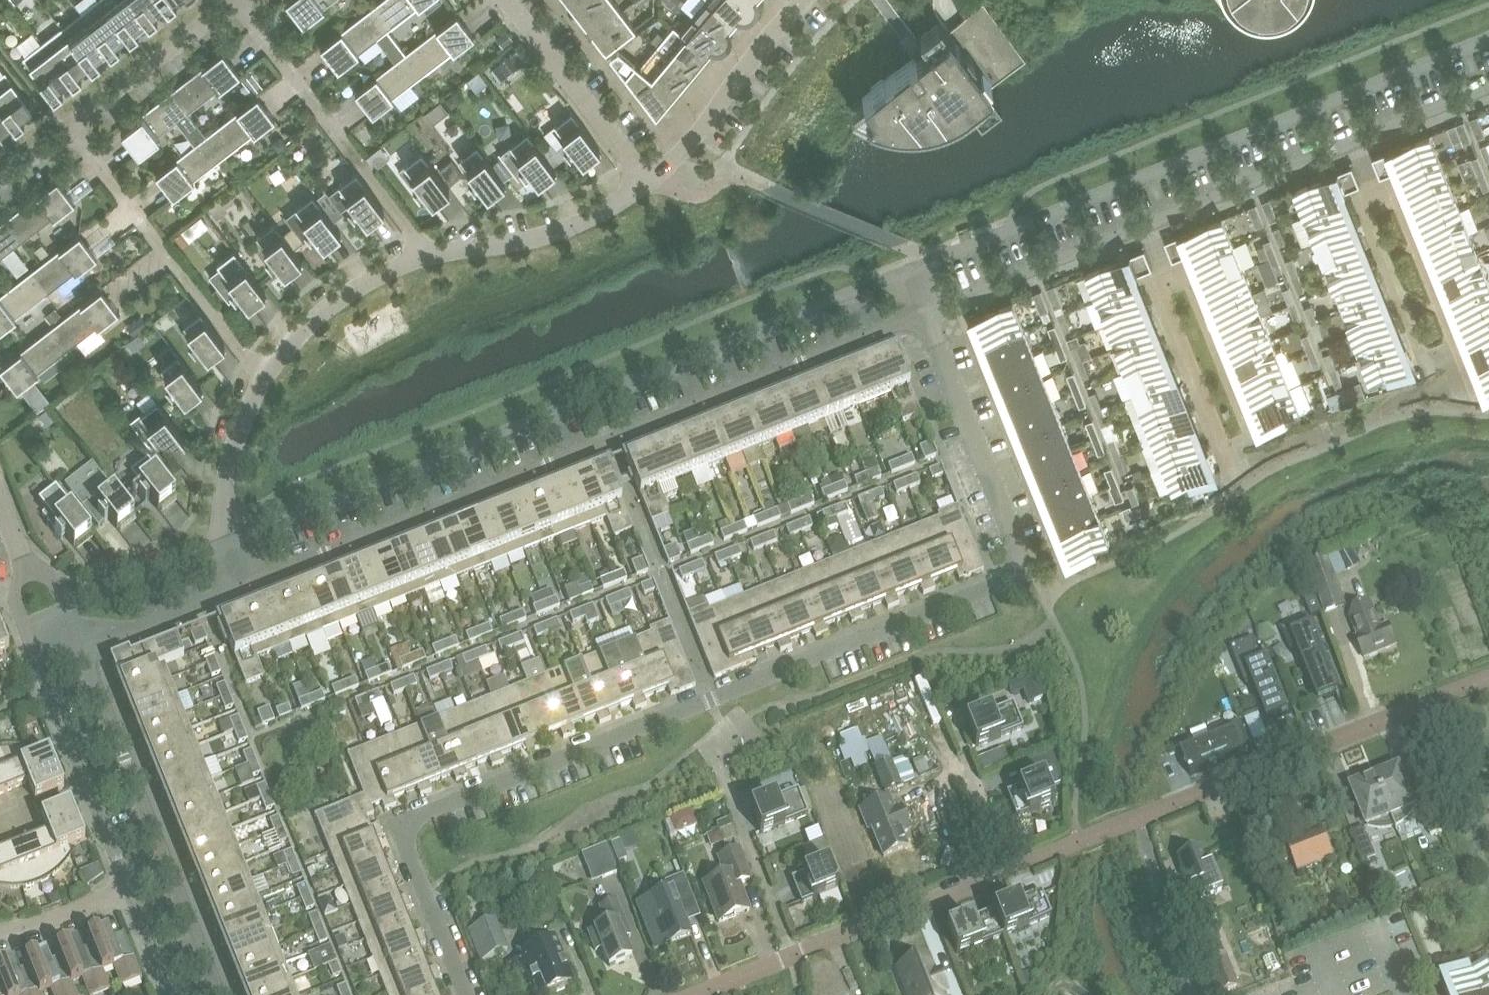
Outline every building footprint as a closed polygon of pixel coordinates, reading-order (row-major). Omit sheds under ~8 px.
[(101,0),(96,0),(80,12),(107,47),(106,48),(110,53),(119,46),(115,41),(125,33),(126,33),(101,0)] [(126,33),(125,33),(129,38),(138,32),(134,26),(144,18),(145,18),(131,0),(101,0),(126,33)] [(145,18),(144,18),(148,24),(157,17),(153,12),(163,4),(164,3),(161,0),(131,0),(145,18)] [(164,3),(163,4),(167,9),(176,2),(174,0),(161,0),(164,3)] [(285,2),(303,24),(324,8),(323,7),(332,0),(287,0),(285,2)] [(387,29),(417,6),(418,7),(427,0),(380,0),(371,7),(387,29)] [(567,1),(579,17),(602,0),(569,0),(567,1)] [(613,0),(602,0),(579,17),(592,33),(622,10),(613,0)] [(682,0),(668,0),(667,1),(676,9),(683,1),(682,0)] [(691,15),(726,45),(727,43),(728,41),(729,39),(729,37),(729,35),(729,33),(728,31),(727,29),(732,24),(706,0),(705,0),(691,15)] [(753,14),(737,0),(706,0),(732,24),(738,18),(740,18),(742,19),(743,19),(746,18),(747,18),(750,17),(751,16),(753,14)] [(753,14),(754,13),(755,11),(756,9),(756,7),(756,5),(756,3),(755,1),(755,0),(737,0),(753,14)] [(1221,3),(1223,6),(1227,9),(1230,11),(1233,14),(1237,16),(1241,18),(1245,19),(1249,20),(1253,21),(1257,22),(1261,22),(1265,22),(1269,22),(1274,21),(1278,20),(1282,19),(1286,18),(1289,16),(1293,14),(1296,11),(1300,9),(1303,6),(1306,3),(1308,0),(1218,0),(1221,3)] [(877,119),(881,120),(887,121),(893,122),(899,123),(905,124),(911,124),(916,123),(921,123),(927,122),(932,121),(937,120),(942,118),(946,116),(951,114),(956,112),(960,109),(964,107),(969,104),(971,102),(979,113),(1000,98),(991,86),(1025,59),(1021,53),(1011,40),(983,4),(965,18),(956,24),(948,31),(939,19),(938,19),(919,35),(927,46),(924,48),(917,39),(907,46),(908,46),(914,55),(862,96),(850,105),(850,106),(853,108),(857,110),(861,113),(865,115),(870,117),(873,118),(877,119)] [(387,29),(371,7),(320,47),(337,69),(358,53),(358,52),(387,29)] [(635,27),(622,10),(592,33),(605,50),(635,27)] [(106,48),(107,47),(80,12),(61,27),(88,62),(87,62),(91,68),(100,61),(96,55),(106,48)] [(405,52),(422,74),(452,51),(453,52),(474,36),(456,13),(405,52)] [(672,26),(706,55),(711,49),(713,49),(715,49),(717,49),(719,49),(721,48),(723,47),(724,46),(726,45),(691,15),(678,31),(672,26)] [(689,74),(706,55),(672,26),(655,46),(689,74)] [(87,62),(88,62),(61,27),(42,42),(69,76),(68,77),(72,82),(81,76),(77,70),(87,62)] [(69,76),(42,42),(22,57),(53,97),(62,90),(58,85),(68,77),(69,76)] [(655,46),(638,66),(673,94),(689,74),(655,46)] [(608,55),(609,55),(655,115),(673,94),(638,66),(617,48),(608,55)] [(171,90),(188,112),(218,88),(218,89),(239,73),(222,50),(171,90)] [(422,74),(405,52),(354,92),(372,114),(393,98),(392,97),(422,74)] [(0,74),(0,106),(12,121),(11,121),(15,127),(24,120),(20,115),(32,106),(4,71),(0,74)] [(158,135),(175,121),(193,145),(206,135),(188,112),(171,90),(120,129),(138,152),(159,136),(158,135)] [(206,135),(223,156),(252,133),(253,134),(274,118),(257,95),(206,135)] [(5,135),(1,129),(11,121),(12,121),(0,106),(0,138),(5,135)] [(554,124),(544,133),(563,158),(574,149),(582,159),(583,158),(585,162),(601,150),(598,147),(599,146),(571,110),(554,124)] [(1485,135),(1477,115),(1469,118),(1477,138),(1485,135)] [(1464,121),(1456,124),(1464,144),(1472,140),(1464,121)] [(498,152),(518,178),(529,170),(537,180),(538,179),(541,182),(556,171),(553,167),(554,167),(527,131),(509,144),(509,143),(498,152)] [(1403,177),(1441,161),(1430,134),(1373,157),(1380,176),(1400,168),(1403,177)] [(206,135),(193,145),(155,174),(173,197),(194,180),(193,179),(223,156),(206,135)] [(1480,146),(1487,162),(1488,161),(1488,148),(1487,143),(1480,146)] [(476,144),(459,157),(472,174),(467,178),(474,186),(479,183),(486,193),(488,192),(490,195),(505,184),(503,181),(504,180),(503,178),(491,163),(476,144)] [(404,165),(398,170),(411,186),(412,185),(419,193),(423,190),(431,200),(432,199),(435,202),(450,191),(447,188),(449,187),(421,151),(404,164),(404,165)] [(1471,158),(1477,174),(1484,172),(1478,156),(1471,158)] [(452,159),(439,168),(448,181),(461,172),(452,159)] [(1403,177),(1413,200),(1451,185),(1441,161),(1403,177)] [(1295,188),(1306,215),(1344,200),(1341,192),(1360,184),(1353,165),(1295,188)] [(338,184),(329,191),(337,202),(342,208),(347,205),(353,213),(358,210),(366,220),(367,219),(369,223),(385,211),(382,208),(383,207),(355,171),(338,184)] [(1484,172),(1477,174),(1484,190),(1488,188),(1488,184),(1484,172)] [(6,217),(23,239),(52,216),(53,217),(74,201),(57,178),(6,217)] [(1422,224),(1460,208),(1451,185),(1413,200),(1422,224)] [(296,208),(285,217),(292,225),(303,239),(303,240),(314,232),(323,243),(324,242),(326,245),(341,233),(339,230),(340,229),(333,221),(326,211),(312,193),(295,207),(296,208)] [(1278,218),(1270,198),(1262,202),(1270,221),(1278,218)] [(1353,224),(1344,200),(1306,215),(1316,239),(1353,224)] [(1264,224),(1256,204),(1248,207),(1256,227),(1264,224)] [(1460,208),(1422,224),(1432,247),(1470,232),(1460,208)] [(6,217),(0,222),(0,257),(23,239),(6,217)] [(1234,244),(1223,217),(1165,240),(1173,259),(1193,252),(1196,260),(1234,244)] [(273,222),(256,235),(269,252),(264,255),(271,264),(276,260),(284,271),(285,270),(287,273),(302,261),(300,258),(301,257),(293,247),(282,233),(273,222)] [(1316,239),(1325,263),(1363,248),(1353,224),(1316,239)] [(1279,226),(1273,229),(1279,245),(1286,242),(1279,226)] [(1441,271),(1479,256),(1470,232),(1432,247),(1441,271)] [(28,272),(45,294),(57,284),(75,271),(75,272),(96,256),(79,233),(28,272)] [(1264,241),(1270,257),(1277,255),(1270,239),(1264,241)] [(1234,244),(1196,260),(1205,283),(1243,268),(1234,244)] [(1088,271),(1098,299),(1136,284),(1133,275),(1153,267),(1145,248),(1088,271)] [(1334,286),(1372,271),(1363,248),(1325,263),(1334,286)] [(220,265),(208,273),(229,301),(235,296),(240,292),(248,303),(249,302),(251,305),(266,293),(264,290),(265,289),(241,259),(233,249),(217,261),(220,265)] [(1277,255),(1270,257),(1276,273),(1283,271),(1277,255)] [(1479,256),(1441,271),(1451,294),(1488,279),(1479,256)] [(1285,260),(1292,276),(1298,273),(1298,272),(1304,270),(1300,259),(1294,262),(1292,257),(1285,260)] [(1257,263),(1262,273),(1274,269),(1269,258),(1257,263)] [(1243,268),(1205,283),(1215,307),(1253,292),(1243,268)] [(65,294),(83,281),(76,271),(75,272),(75,271),(57,284),(65,294)] [(1334,286),(1344,310),(1382,295),(1372,271),(1334,286)] [(28,272),(0,294),(0,330),(16,318),(15,317),(45,294),(28,272)] [(1305,289),(1298,273),(1292,276),(1298,292),(1305,289)] [(1451,294),(1460,318),(1488,306),(1488,281),(1488,279),(1451,294)] [(1055,284),(1047,288),(1055,307),(1063,304),(1055,284)] [(1146,307),(1136,284),(1098,299),(1108,322),(1146,307)] [(1283,289),(1289,304),(1296,302),(1289,286),(1283,289)] [(50,327),(67,349),(96,326),(97,327),(118,311),(101,288),(50,327)] [(1041,290),(1033,293),(1041,313),(1049,310),(1041,290)] [(1253,292),(1215,307),(1224,330),(1262,315),(1253,292)] [(1344,310),(1353,333),(1391,318),(1382,295),(1344,310)] [(970,319),(977,338),(983,335),(987,344),(1025,328),(1014,301),(970,319)] [(1302,318),(1296,302),(1289,304),(1295,320),(1302,318)] [(1304,307),(1311,323),(1317,320),(1311,305),(1304,307)] [(1460,318),(1470,342),(1488,334),(1488,306),(1460,318)] [(1155,331),(1146,307),(1108,322),(1117,346),(1155,331)] [(200,310),(183,324),(192,336),(188,339),(194,348),(199,344),(207,355),(208,354),(210,357),(226,345),(223,342),(224,341),(200,310)] [(1064,312),(1058,315),(1064,331),(1071,328),(1064,312)] [(1262,315),(1224,330),(1234,354),(1272,339),(1262,315)] [(1324,318),(1317,320),(1311,323),(1317,339),(1324,336),(1323,334),(1330,331),(1324,318)] [(1401,342),(1391,318),(1353,333),(1363,357),(1401,342)] [(1049,328),(1055,344),(1061,341),(1055,325),(1049,328)] [(50,327),(0,366),(0,367),(17,389),(38,373),(37,372),(67,349),(50,327)] [(996,366),(1033,351),(1025,328),(987,344),(996,366)] [(1165,354),(1155,331),(1117,346),(1127,369),(1165,354)] [(1301,336),(1308,352),(1314,349),(1308,333),(1301,336)] [(1488,361),(1488,334),(1470,342),(1479,365),(1488,361)] [(1281,362),(1280,359),(1287,357),(1284,349),(1277,352),(1272,339),(1234,354),(1243,378),(1281,362)] [(1068,357),(1061,341),(1055,344),(1061,359),(1068,357)] [(1401,342),(1363,357),(1373,381),(1410,366),(1401,342)] [(1070,346),(1077,362),(1083,360),(1077,344),(1070,346)] [(169,345),(160,353),(165,359),(162,361),(164,364),(160,367),(169,379),(165,382),(171,391),(176,388),(184,398),(185,397),(187,400),(203,389),(200,385),(201,385),(178,354),(176,354),(169,345)] [(876,357),(889,388),(907,380),(895,349),(876,357)] [(1321,365),(1314,349),(1308,352),(1314,368),(1321,365)] [(996,366),(1005,389),(1043,374),(1033,351),(996,366)] [(1323,354),(1330,370),(1336,368),(1330,352),(1323,354)] [(1136,393),(1174,378),(1165,354),(1127,369),(1136,393)] [(860,363),(874,400),(891,393),(889,388),(876,357),(860,363)] [(1083,360),(1077,362),(1083,378),(1090,375),(1083,360)] [(1479,365),(1488,389),(1488,361),(1479,365)] [(1253,401),(1290,386),(1281,362),(1243,378),(1253,401)] [(858,406),(874,400),(860,363),(843,370),(858,406)] [(1336,368),(1330,370),(1336,386),(1343,383),(1336,368)] [(843,370),(826,377),(841,413),(858,406),(843,370)] [(1067,375),(1074,391),(1080,388),(1074,372),(1067,375)] [(1052,397),(1043,374),(1005,389),(1014,412),(1052,397)] [(826,377),(810,383),(824,420),(841,413),(826,377)] [(1184,401),(1174,378),(1136,393),(1146,417),(1184,401)] [(921,414),(907,380),(889,388),(891,393),(902,421),(921,414)] [(824,420),(810,383),(793,390),(808,426),(824,420)] [(1290,386),(1253,401),(1262,425),(1300,410),(1290,386)] [(51,399),(42,388),(30,398),(38,409),(51,399)] [(1080,388),(1074,391),(1080,406),(1087,404),(1080,388)] [(139,413),(130,420),(150,445),(154,442),(159,438),(167,449),(168,448),(171,451),(186,439),(183,436),(184,435),(156,400),(148,389),(137,398),(145,408),(139,413)] [(1343,389),(1327,395),(1330,401),(1346,395),(1343,389)] [(793,390),(777,397),(791,433),(808,426),(793,390)] [(1096,409),(1102,407),(1096,391),(1089,394),(1096,409)] [(791,433),(777,397),(760,403),(775,440),(791,433)] [(1014,412),(1024,436),(1062,421),(1052,397),(1014,412)] [(1193,425),(1184,401),(1146,417),(1155,440),(1193,425)] [(760,403),(744,410),(758,446),(775,440),(760,403)] [(1102,407),(1096,409),(1102,425),(1109,422),(1102,407)] [(758,446),(744,410),(727,416),(742,453),(758,446)] [(727,416),(710,423),(725,459),(742,453),(727,416)] [(1086,422),(1093,438),(1099,435),(1093,419),(1086,422)] [(1024,436),(1033,460),(1071,445),(1062,421),(1024,436)] [(708,466),(725,459),(710,423),(694,430),(708,466)] [(1193,425),(1155,440),(1165,464),(1203,449),(1193,425)] [(694,430),(677,436),(692,473),(708,466),(694,430)] [(1106,451),(1099,435),(1093,438),(1099,454),(1106,451)] [(692,473),(677,436),(661,443),(675,479),(692,473)] [(1108,440),(1114,456),(1121,454),(1115,438),(1108,440)] [(919,446),(924,459),(937,454),(932,441),(919,446)] [(644,450),(657,481),(659,486),(675,479),(661,443),(644,450)] [(1033,460),(1043,484),(1081,469),(1071,445),(1033,460)] [(1212,473),(1203,449),(1165,464),(1174,488),(1212,473)] [(625,457),(638,489),(657,481),(644,450),(625,457)] [(911,454),(899,459),(903,467),(915,463),(911,454)] [(1121,454),(1114,456),(1121,472),(1127,470),(1121,454)] [(903,467),(899,459),(888,464),(891,472),(903,467)] [(148,461),(131,475),(144,491),(139,495),(146,504),(150,500),(158,510),(159,510),(162,513),(177,501),(175,498),(176,497),(148,461)] [(607,464),(589,472),(602,503),(619,496),(607,464)] [(941,465),(929,469),(932,477),(944,473),(941,465)] [(1105,469),(1112,485),(1118,482),(1112,466),(1105,469)] [(864,473),(868,482),(880,478),(876,469),(864,473)] [(1043,484),(1053,508),(1090,493),(1081,469),(1043,484)] [(615,536),(602,503),(589,472),(573,478),(591,524),(606,517),(614,537),(615,536)] [(864,473),(853,478),(857,487),(868,482),(864,473)] [(917,474),(905,479),(908,487),(920,483),(917,474)] [(76,475),(65,484),(74,496),(99,528),(104,523),(109,520),(117,530),(118,529),(121,532),(136,520),(133,517),(134,517),(110,486),(102,475),(86,487),(76,475)] [(574,530),(591,524),(573,478),(556,485),(574,530)] [(908,487),(905,479),(894,484),(897,492),(908,487)] [(836,495),(832,486),(829,480),(818,485),(824,500),(836,495)] [(657,481),(638,489),(651,522),(670,514),(659,486),(657,481)] [(832,486),(836,495),(847,490),(844,481),(832,486)] [(1118,482),(1112,485),(1118,501),(1125,498),(1118,482)] [(557,537),(574,530),(556,485),(539,492),(557,537)] [(1134,485),(1127,488),(1133,503),(1133,504),(1138,502),(1140,501),(1134,485)] [(56,488),(39,501),(46,511),(42,514),(55,531),(55,532),(61,540),(66,537),(74,547),(75,546),(78,549),(93,538),(90,535),(91,534),(63,498),(56,488)] [(869,493),(873,502),(884,497),(881,489),(869,493)] [(541,544),(557,537),(539,492),(522,498),(541,544)] [(873,502),(869,493),(858,498),(861,506),(872,502),(873,502)] [(1053,508),(1062,532),(1100,517),(1090,493),(1053,508)] [(799,499),(802,507),(814,503),(811,494),(799,499)] [(619,496),(602,503),(615,536),(633,529),(619,496)] [(524,550),(541,544),(522,498),(506,505),(524,550)] [(802,507),(799,499),(787,504),(791,512),(802,507)] [(878,517),(872,502),(861,506),(867,522),(878,517)] [(1133,504),(1133,503),(1122,507),(1127,518),(1143,512),(1140,505),(1138,502),(1133,504)] [(845,503),(834,507),(837,516),(849,511),(845,503)] [(506,505),(489,512),(507,557),(524,550),(506,505)] [(963,578),(983,570),(957,506),(938,514),(939,517),(963,578)] [(837,516),(834,507),(822,512),(826,521),(837,516)] [(777,509),(766,513),(769,521),(781,517),(777,509)] [(490,564),(507,557),(489,512),(472,518),(490,564)] [(769,521),(766,513),(754,518),(758,526),(769,521)] [(809,517),(798,522),(801,530),(813,525),(809,517)] [(939,517),(921,524),(942,577),(956,572),(959,580),(963,578),(939,517)] [(1110,541),(1100,517),(1062,532),(1072,556),(1110,541)] [(473,571),(490,564),(472,518),(455,525),(473,571)] [(801,530),(798,522),(786,526),(789,535),(801,530)] [(731,528),(735,536),(747,532),(743,523),(731,528)] [(921,524),(903,531),(928,592),(935,590),(932,582),(942,577),(921,524)] [(457,577),(473,571),(455,525),(438,532),(457,577)] [(723,541),(735,536),(731,528),(720,532),(723,541)] [(762,536),(765,544),(777,540),(773,531),(762,536)] [(923,594),(928,592),(903,531),(886,539),(907,592),(920,586),(923,594)] [(440,584),(457,577),(438,532),(422,539),(440,584)] [(698,541),(702,549),(713,544),(710,536),(698,541)] [(765,544),(762,536),(750,541),(754,549),(765,544)] [(423,591),(440,584),(422,539),(405,545),(423,591)] [(886,539),(868,546),(892,607),(899,604),(896,596),(907,592),(886,539)] [(702,549),(698,541),(687,545),(690,553),(702,549)] [(407,597),(423,591),(405,545),(388,552),(407,597)] [(675,545),(663,550),(662,550),(668,563),(680,557),(675,545)] [(737,546),(726,551),(729,559),(741,554),(737,546)] [(868,546),(850,553),(871,606),(884,601),(888,608),(892,607),(868,546)] [(729,559),(726,551),(714,555),(718,563),(729,559)] [(390,604),(407,597),(388,552),(372,559),(390,604)] [(850,553),(832,560),(856,621),(863,618),(860,610),(871,606),(850,553)] [(632,561),(637,575),(648,571),(643,557),(632,561)] [(1327,558),(1308,564),(1325,611),(1344,604),(1327,558)] [(390,604),(372,559),(355,565),(373,611),(390,604)] [(832,560),(814,567),(835,620),(848,615),(852,623),(856,621),(832,560)] [(702,561),(691,565),(694,574),(706,569),(702,561)] [(356,617),(373,611),(355,565),(338,572),(356,617)] [(694,574),(691,565),(679,570),(683,578),(694,574)] [(796,574),(821,635),(827,632),(824,625),(835,620),(814,567),(796,574)] [(611,575),(615,584),(627,579),(623,570),(611,575)] [(339,624),(356,617),(338,572),(321,579),(339,624)] [(796,574),(779,581),(800,634),(813,629),(816,637),(821,635),(796,574)] [(615,584),(611,575),(600,580),(603,589),(615,584)] [(323,631),(339,624),(321,579),(304,585),(323,631)] [(652,581),(641,585),(644,594),(656,590),(652,581)] [(800,634),(779,581),(761,588),(785,649),(792,647),(789,639),(800,634)] [(578,588),(582,597),(593,593),(590,584),(578,588)] [(306,638),(323,631),(304,585),(288,592),(306,638)] [(540,592),(545,602),(548,611),(560,606),(556,597),(555,598),(551,588),(540,592)] [(582,597),(578,588),(566,593),(570,602),(582,597)] [(761,588),(743,596),(764,649),(777,644),(780,651),(785,649),(761,588)] [(617,595),(620,604),(632,599),(628,590),(617,595)] [(289,644),(306,638),(288,592),(271,599),(289,644)] [(536,615),(548,611),(545,602),(540,592),(531,596),(535,606),(533,607),(536,615)] [(620,604),(617,595),(605,600),(609,608),(620,604)] [(764,649),(743,596),(725,603),(749,664),(756,661),(753,653),(764,649)] [(272,651),(289,644),(271,599),(254,606),(272,651)] [(708,605),(706,606),(732,671),(749,664),(725,603),(709,609),(708,605)] [(1354,610),(1350,618),(1358,638),(1356,639),(1364,658),(1396,645),(1388,626),(1380,629),(1370,603),(1354,610)] [(593,604),(581,609),(584,618),(585,618),(587,623),(598,619),(593,604)] [(257,657),(272,651),(254,606),(237,612),(250,643),(263,677),(265,676),(257,657)] [(706,606),(688,613),(714,678),(732,671),(706,606)] [(584,618),(581,609),(569,614),(573,623),(584,618)] [(511,615),(514,624),(526,620),(523,611),(511,615)] [(220,619),(232,650),(250,643),(237,612),(220,619)] [(514,624),(511,615),(499,620),(503,629),(514,624)] [(545,624),(549,632),(560,628),(557,619),(545,624)] [(1318,702),(1325,699),(1341,692),(1314,624),(1307,627),(1304,620),(1281,629),(1290,651),(1297,648),(1318,702)] [(651,628),(676,693),(695,686),(669,621),(651,628)] [(477,629),(481,638),(492,633),(489,624),(477,629)] [(549,632),(545,624),(533,628),(537,637),(549,632)] [(202,628),(190,632),(195,644),(207,639),(202,628)] [(671,695),(676,693),(651,628),(649,629),(651,633),(634,639),(655,692),(667,688),(671,695)] [(9,650),(0,629),(0,654),(9,650)] [(481,638),(477,629),(466,633),(469,642),(481,638)] [(509,638),(513,647),(525,642),(521,633),(509,638)] [(176,637),(143,650),(150,667),(183,654),(176,637)] [(444,642),(447,651),(459,646),(455,638),(444,642)] [(513,647),(509,638),(498,642),(501,651),(513,647)] [(1252,682),(1268,722),(1291,712),(1269,657),(1262,660),(1253,638),(1235,645),(1242,660),(1236,662),(1245,684),(1252,682)] [(644,697),(655,692),(634,639),(616,646),(641,707),(647,705),(644,697)] [(447,651),(444,642),(432,647),(435,656),(447,651)] [(246,684),(263,677),(250,643),(232,650),(246,684)] [(599,653),(620,707),(632,702),(635,710),(641,707),(616,646),(599,653)] [(474,652),(477,661),(489,656),(485,648),(474,652)] [(207,664),(216,661),(211,649),(202,653),(207,664)] [(143,650),(112,663),(119,680),(150,667),(143,650)] [(410,656),(414,664),(426,660),(422,651),(410,656)] [(477,661),(474,652),(462,657),(465,666),(477,661)] [(608,711),(620,707),(599,653),(581,661),(605,721),(611,719),(608,711)] [(125,697),(171,679),(165,663),(184,656),(183,654),(150,667),(119,680),(125,697)] [(414,664),(410,656),(399,660),(402,669),(414,664)] [(527,682),(548,735),(560,730),(563,738),(569,736),(545,675),(539,660),(521,667),(527,682)] [(221,673),(216,661),(207,664),(212,676),(221,673)] [(599,724),(605,721),(581,661),(563,668),(584,721),(596,716),(599,724)] [(438,666),(441,675),(453,671),(449,662),(438,666)] [(377,669),(380,678),(392,673),(388,664),(377,669)] [(441,675),(438,666),(426,671),(429,680),(441,675)] [(545,675),(569,736),(575,733),(572,726),(584,721),(563,668),(545,675)] [(380,678),(377,669),(365,674),(368,683),(380,678)] [(1039,672),(1009,684),(1012,694),(1024,689),(1029,702),(1048,695),(1039,672)] [(402,681),(405,690),(417,685),(413,676),(402,681)] [(343,682),(347,691),(358,687),(355,678),(343,682)] [(171,679),(125,697),(132,714),(178,696),(171,679)] [(405,690),(402,681),(390,686),(394,694),(405,690)] [(347,691),(343,682),(331,687),(335,696),(347,691)] [(548,735),(527,682),(509,689),(533,750),(539,748),(536,740),(548,735)] [(216,686),(220,698),(229,694),(225,683),(216,686)] [(528,752),(533,750),(509,689),(491,696),(512,749),(525,745),(528,752)] [(366,695),(370,704),(381,699),(378,690),(366,695)] [(310,696),(313,705),(325,700),(321,691),(310,696)] [(229,694),(220,698),(225,710),(234,706),(229,694)] [(370,704),(366,695),(355,700),(358,709),(370,704)] [(178,696),(132,714),(139,730),(184,712),(178,696)] [(313,705),(310,696),(298,701),(302,709),(313,705)] [(500,754),(512,749),(491,696),(473,703),(498,764),(504,762),(500,754)] [(492,767),(498,764),(473,703),(455,711),(477,764),(489,759),(492,767)] [(1013,703),(965,722),(975,747),(1023,728),(1013,703)] [(288,705),(276,710),(279,718),(291,714),(288,705)] [(342,705),(330,709),(334,718),(346,713),(342,705)] [(269,707),(257,712),(262,725),(275,720),(269,707)] [(455,711),(437,718),(462,779),(467,776),(464,769),(477,764),(455,711)] [(184,712),(139,730),(146,747),(191,729),(184,712)] [(229,720),(234,731),(243,728),(238,716),(229,720)] [(456,781),(462,779),(437,718),(420,725),(441,778),(453,773),(456,781)] [(1221,736),(1181,752),(1190,775),(1246,753),(1243,746),(1250,744),(1240,721),(1218,729),(1221,736)] [(429,783),(441,778),(420,725),(402,732),(426,793),(432,791),(429,783)] [(247,739),(243,728),(234,731),(238,743),(247,739)] [(191,729),(146,747),(152,764),(198,746),(191,729)] [(853,770),(867,764),(863,754),(869,752),(863,737),(860,738),(857,730),(838,737),(842,746),(837,748),(843,763),(849,760),(853,770)] [(402,732),(384,739),(405,792),(417,787),(420,795),(426,793),(402,732)] [(393,797),(405,792),(384,739),(366,746),(390,807),(396,805),(393,797)] [(198,746),(152,764),(159,781),(204,762),(198,746)] [(347,754),(364,795),(371,806),(381,802),(385,809),(390,807),(366,746),(347,754)] [(0,749),(0,754),(14,788),(28,783),(28,782),(40,777),(32,758),(33,758),(31,753),(33,753),(33,752),(28,750),(20,749),(13,748),(5,749),(0,749)] [(243,753),(247,765),(256,761),(251,750),(243,753)] [(884,750),(871,755),(876,767),(874,768),(884,792),(901,785),(891,761),(889,762),(884,750)] [(49,751),(33,758),(32,758),(40,777),(28,782),(28,783),(35,800),(64,788),(49,751)] [(1052,752),(1024,763),(1029,776),(1057,765),(1052,752)] [(14,788),(0,754),(0,794),(14,788)] [(256,761),(247,765),(252,776),(261,773),(256,761)] [(204,762),(159,781),(166,797),(211,779),(204,762)] [(1373,772),(1397,831),(1398,831),(1395,825),(1398,823),(1400,822),(1403,820),(1405,818),(1407,816),(1409,814),(1411,811),(1412,808),(1415,807),(1399,768),(1389,773),(1388,771),(1388,770),(1385,770),(1382,770),(1379,771),(1376,771),(1373,772)] [(1391,826),(1394,825),(1396,831),(1397,831),(1373,772),(1371,774),(1368,775),(1365,777),(1363,779),(1361,781),(1362,783),(1352,788),(1368,827),(1370,826),(1373,826),(1377,827),(1380,827),(1384,827),(1387,827),(1391,826)] [(1043,778),(1006,793),(1017,818),(1053,803),(1043,778)] [(211,779),(166,797),(172,814),(218,796),(211,779)] [(256,787),(261,798),(270,795),(265,783),(256,787)] [(798,789),(750,808),(760,833),(808,814),(798,789)] [(270,795),(261,798),(265,810),(274,807),(270,795)] [(371,806),(364,795),(315,814),(330,851),(381,830),(378,825),(371,827),(366,817),(374,814),(371,806)] [(218,796),(172,814),(179,831),(225,813),(218,796)] [(889,798),(860,810),(868,830),(872,828),(883,857),(907,847),(901,833),(909,830),(900,808),(894,810),(889,798)] [(1430,800),(1418,805),(1431,836),(1442,831),(1430,800)] [(68,847),(69,847),(85,840),(70,804),(41,815),(48,832),(48,833),(61,828),(68,847)] [(186,848),(231,830),(225,813),(179,831),(186,848)] [(269,820),(274,832),(283,828),(278,817),(269,820)] [(1363,827),(1352,832),(1364,862),(1376,858),(1363,827)] [(48,832),(34,838),(49,876),(54,873),(60,868),(66,862),(70,855),(73,851),(72,850),(71,852),(69,847),(68,847),(61,828),(48,833),(48,832)] [(288,840),(283,828),(274,832),(279,843),(288,840)] [(231,830),(186,848),(192,864),(238,846),(231,830)] [(330,851),(337,869),(380,851),(375,839),(383,836),(381,830),(330,851)] [(1322,830),(1287,844),(1298,871),(1333,857),(1322,830)] [(34,838),(9,848),(24,886),(26,886),(34,884),(41,881),(48,877),(49,876),(34,838)] [(605,844),(581,854),(585,862),(594,858),(602,878),(617,872),(605,844)] [(238,846),(192,864),(199,881),(245,863),(238,846)] [(24,886),(9,848),(0,852),(0,887),(3,887),(11,888),(19,887),(24,886)] [(283,854),(287,865),(296,862),(292,850),(283,854)] [(726,875),(704,884),(719,923),(749,911),(739,884),(750,879),(738,850),(719,857),(726,875)] [(1199,850),(1176,859),(1194,902),(1221,890),(1211,864),(1206,867),(1199,850)] [(385,863),(380,851),(337,869),(344,886),(395,866),(393,860),(385,863)] [(301,873),(296,862),(287,865),(292,877),(301,873)] [(206,898),(251,880),(245,863),(199,881),(206,898)] [(828,864),(791,879),(801,904),(838,889),(828,864)] [(344,886),(351,904),(394,887),(389,875),(397,872),(395,866),(344,886)] [(637,903),(649,932),(655,947),(668,942),(668,943),(689,934),(684,921),(698,915),(681,873),(662,881),(666,892),(637,903)] [(322,875),(310,880),(314,891),(315,891),(326,886),(322,875)] [(213,915),(258,896),(251,880),(206,898),(213,915)] [(296,887),(301,899),(310,895),(305,884),(296,887)] [(394,887),(351,904),(358,922),(409,902),(407,896),(399,899),(394,887)] [(994,910),(1004,935),(1051,916),(1041,891),(994,910)] [(310,895),(301,899),(306,911),(315,907),(310,895)] [(258,896),(213,915),(219,931),(265,913),(258,896)] [(599,906),(601,911),(606,924),(588,932),(595,951),(601,948),(609,966),(632,957),(624,939),(630,936),(616,900),(599,906)] [(358,922),(365,940),(408,923),(404,911),(411,908),(409,902),(358,922)] [(1004,935),(994,910),(947,929),(957,954),(1004,935)] [(310,921),(314,932),(323,929),(317,912),(308,915),(310,921)] [(265,913),(219,931),(226,948),(272,930),(265,913)] [(1148,918),(1137,922),(1142,937),(1153,934),(1148,918)] [(470,932),(482,963),(510,953),(498,921),(470,932)] [(408,923),(365,940),(372,958),(423,937),(421,932),(413,935),(408,923)] [(108,927),(88,935),(110,991),(111,990),(103,971),(112,967),(120,987),(142,978),(123,933),(112,937),(108,927)] [(328,941),(323,929),(314,932),(319,944),(328,941)] [(272,930),(226,948),(233,965),(278,947),(272,930)] [(110,991),(88,935),(87,935),(91,946),(82,950),(77,939),(57,947),(76,994),(77,994),(72,983),(82,979),(88,994),(99,994),(110,991)] [(372,958),(380,976),(423,959),(418,946),(426,943),(423,937),(372,958)] [(524,977),(528,986),(534,984),(539,994),(553,989),(556,992),(565,988),(566,984),(571,982),(554,939),(521,953),(523,958),(507,964),(514,981),(524,977)] [(57,947),(56,947),(60,957),(50,961),(46,950),(25,958),(40,994),(41,994),(50,990),(52,994),(76,994),(57,947)] [(239,982),(285,964),(278,947),(233,965),(239,982)] [(323,954),(328,966),(337,962),(332,951),(323,954)] [(1224,956),(1205,964),(1217,993),(1236,986),(1224,956)] [(25,958),(28,967),(18,970),(14,959),(0,965),(0,984),(5,994),(40,994),(25,958)] [(898,970),(908,994),(943,994),(942,993),(946,991),(938,973),(935,975),(928,958),(898,970)] [(387,994),(438,973),(435,968),(428,971),(423,959),(380,976),(387,994)] [(337,962),(328,966),(333,978),(341,974),(337,962)] [(292,980),(285,964),(239,982),(245,994),(255,994),(292,980)] [(1454,994),(1485,994),(1488,993),(1488,972),(1487,966),(1449,981),(1454,994)] [(387,994),(435,994),(437,994),(432,982),(440,979),(438,973),(387,994)] [(292,980),(255,994),(297,994),(292,980)] [(340,994),(350,994),(346,984),(337,988),(340,994)]
